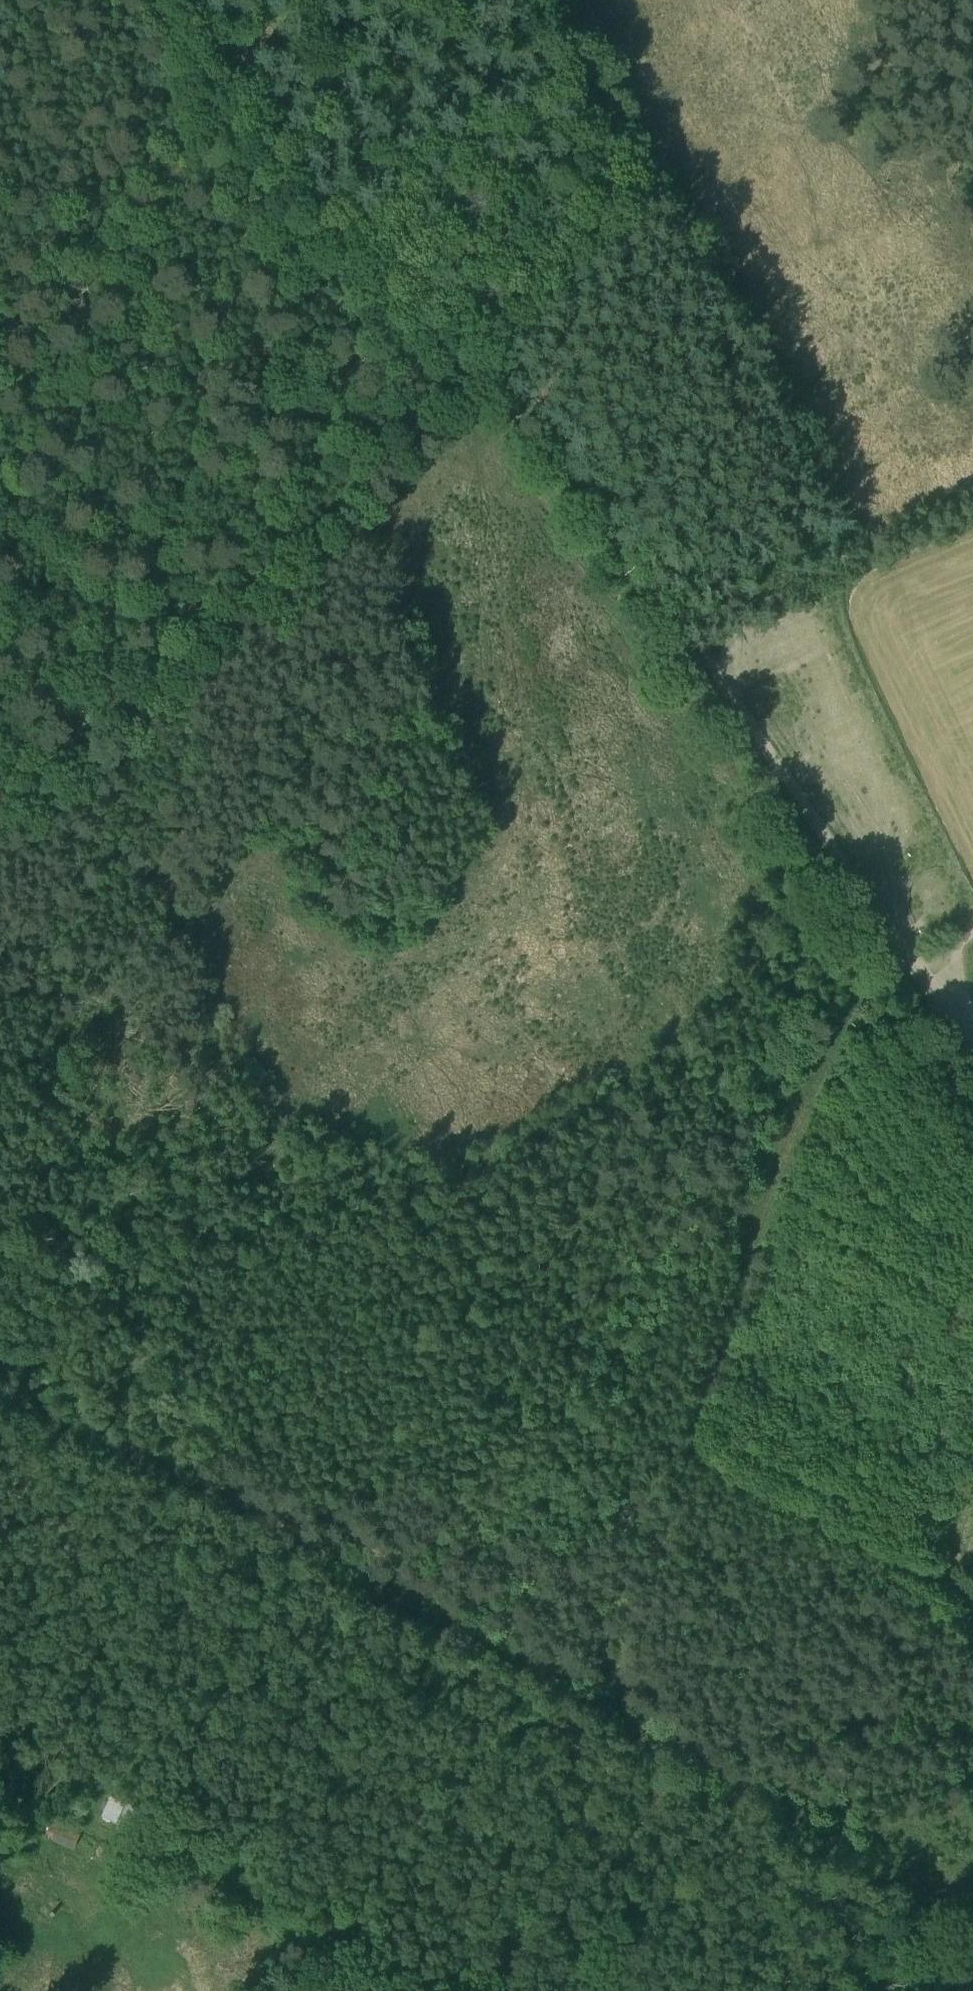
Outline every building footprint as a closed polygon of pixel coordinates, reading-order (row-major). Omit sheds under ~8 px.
[(101,1817),(116,1823),(114,1828),(131,1835),(142,1810),(124,1803),(109,1797),(101,1817)] [(44,1838),(72,1851),(79,1835),(51,1823),(44,1838)]
